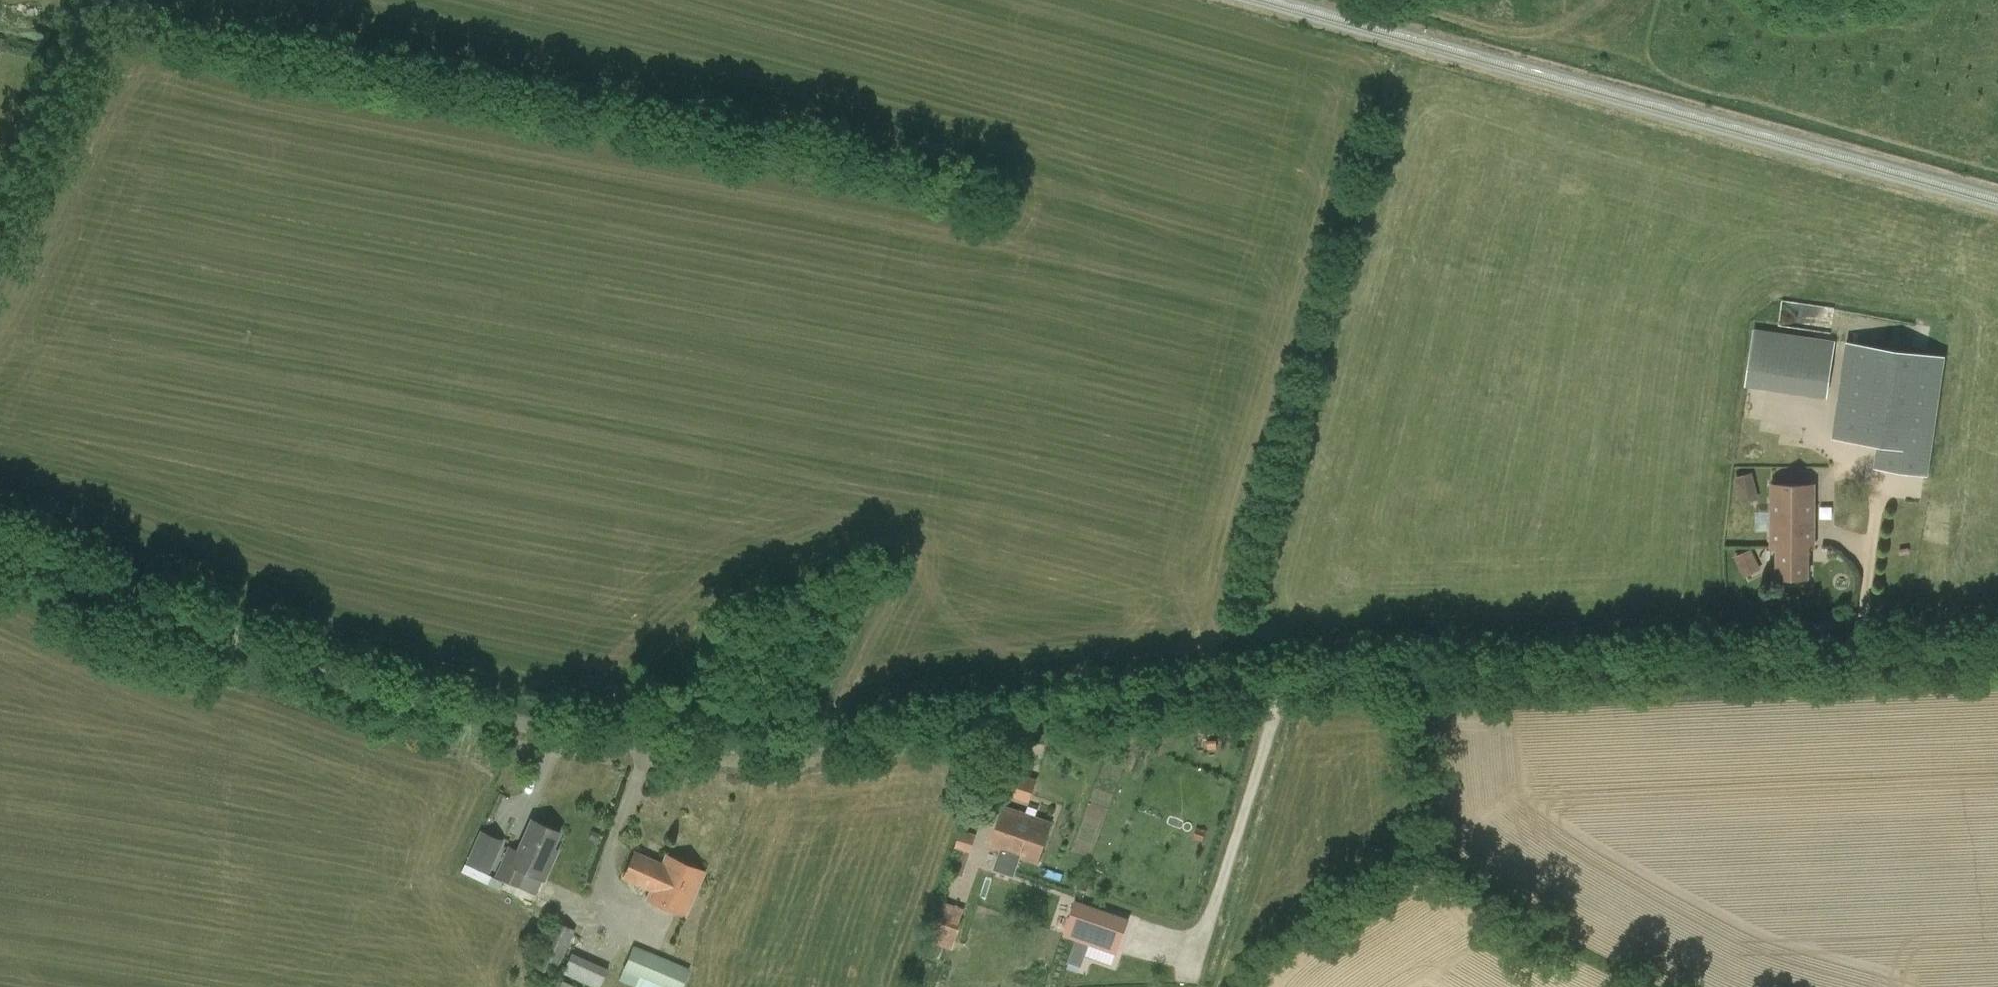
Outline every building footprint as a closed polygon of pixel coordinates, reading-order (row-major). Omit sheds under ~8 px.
[(1824,398),(1833,342),(1754,329),(1745,385),(1824,398)] [(1877,445),(1874,466),(1928,475),(1947,356),(1846,340),(1831,437),(1877,445)] [(1737,473),(1740,500),(1759,497),(1755,471),(1737,473)] [(1814,547),(1814,485),(1772,485),(1771,547),(1778,547),(1777,576),(1808,577),(1808,547),(1814,547)] [(1014,877),(1021,857),(1037,862),(1051,822),(1006,806),(992,847),(1000,850),(993,870),(1014,877)] [(524,870),(543,879),(551,862),(546,859),(559,831),(532,819),(518,851),(508,847),(495,875),(518,885),(524,870)] [(977,834),(961,829),(955,847),(971,852),(977,834)] [(685,916),(705,871),(666,854),(662,863),(634,851),(623,877),(651,889),(646,899),(685,916)] [(921,936),(951,948),(967,907),(937,895),(921,936)] [(1128,920),(1099,909),(1076,901),(1064,935),(1087,943),(1117,953),(1128,920)] [(554,975),(574,930),(552,921),(532,965),(554,975)] [(1088,943),(1087,943),(1077,939),(1069,961),(1080,966),(1088,943)] [(617,978),(640,986),(682,986),(690,966),(632,943),(617,978)] [(599,986),(607,966),(568,951),(560,972),(599,986)] [(581,986),(561,978),(557,986),(581,986)]
